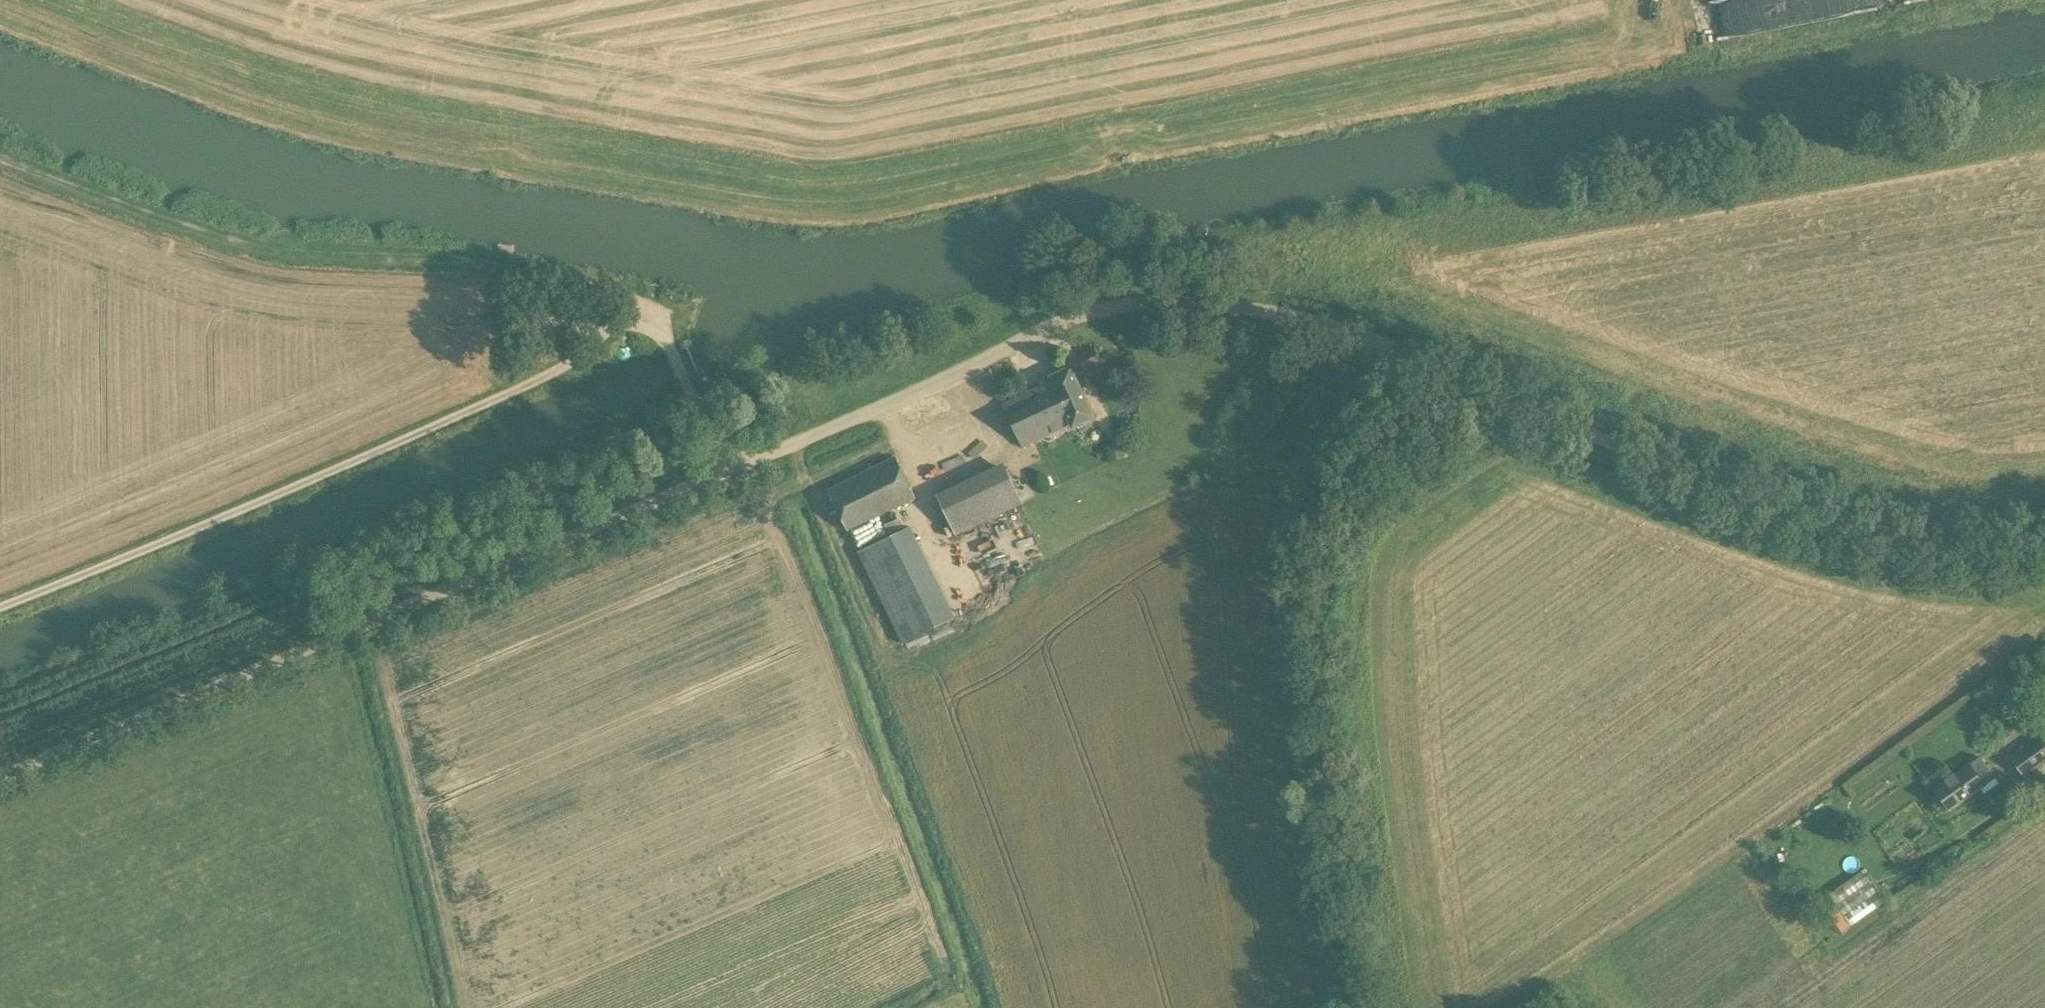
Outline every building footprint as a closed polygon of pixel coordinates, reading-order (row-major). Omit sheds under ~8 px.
[(1103,363),(1095,347),(1078,357),(1086,372),(1103,363)] [(1068,436),(1073,434),(1077,442),(1100,432),(1093,417),(1094,417),(1071,368),(1041,382),(1043,386),(1003,405),(1023,446),(1064,427),(1068,436)] [(1135,451),(1134,443),(1126,444),(1126,447),(1128,452),(1135,451)] [(849,531),(916,498),(896,456),(828,489),(849,531)] [(1024,504),(1005,463),(937,494),(956,535),(1024,504)] [(910,526),(858,551),(903,643),(955,618),(910,526)] [(2044,761),(2044,744),(2040,736),(2010,756),(2024,776),(2044,761)] [(1934,789),(1951,811),(1985,785),(1996,777),(1980,756),(1970,764),(1969,763),(1954,774),(1954,773),(1945,780),(1946,781),(1934,789)] [(1851,926),(1838,907),(1828,914),(1841,933),(1851,926)]
